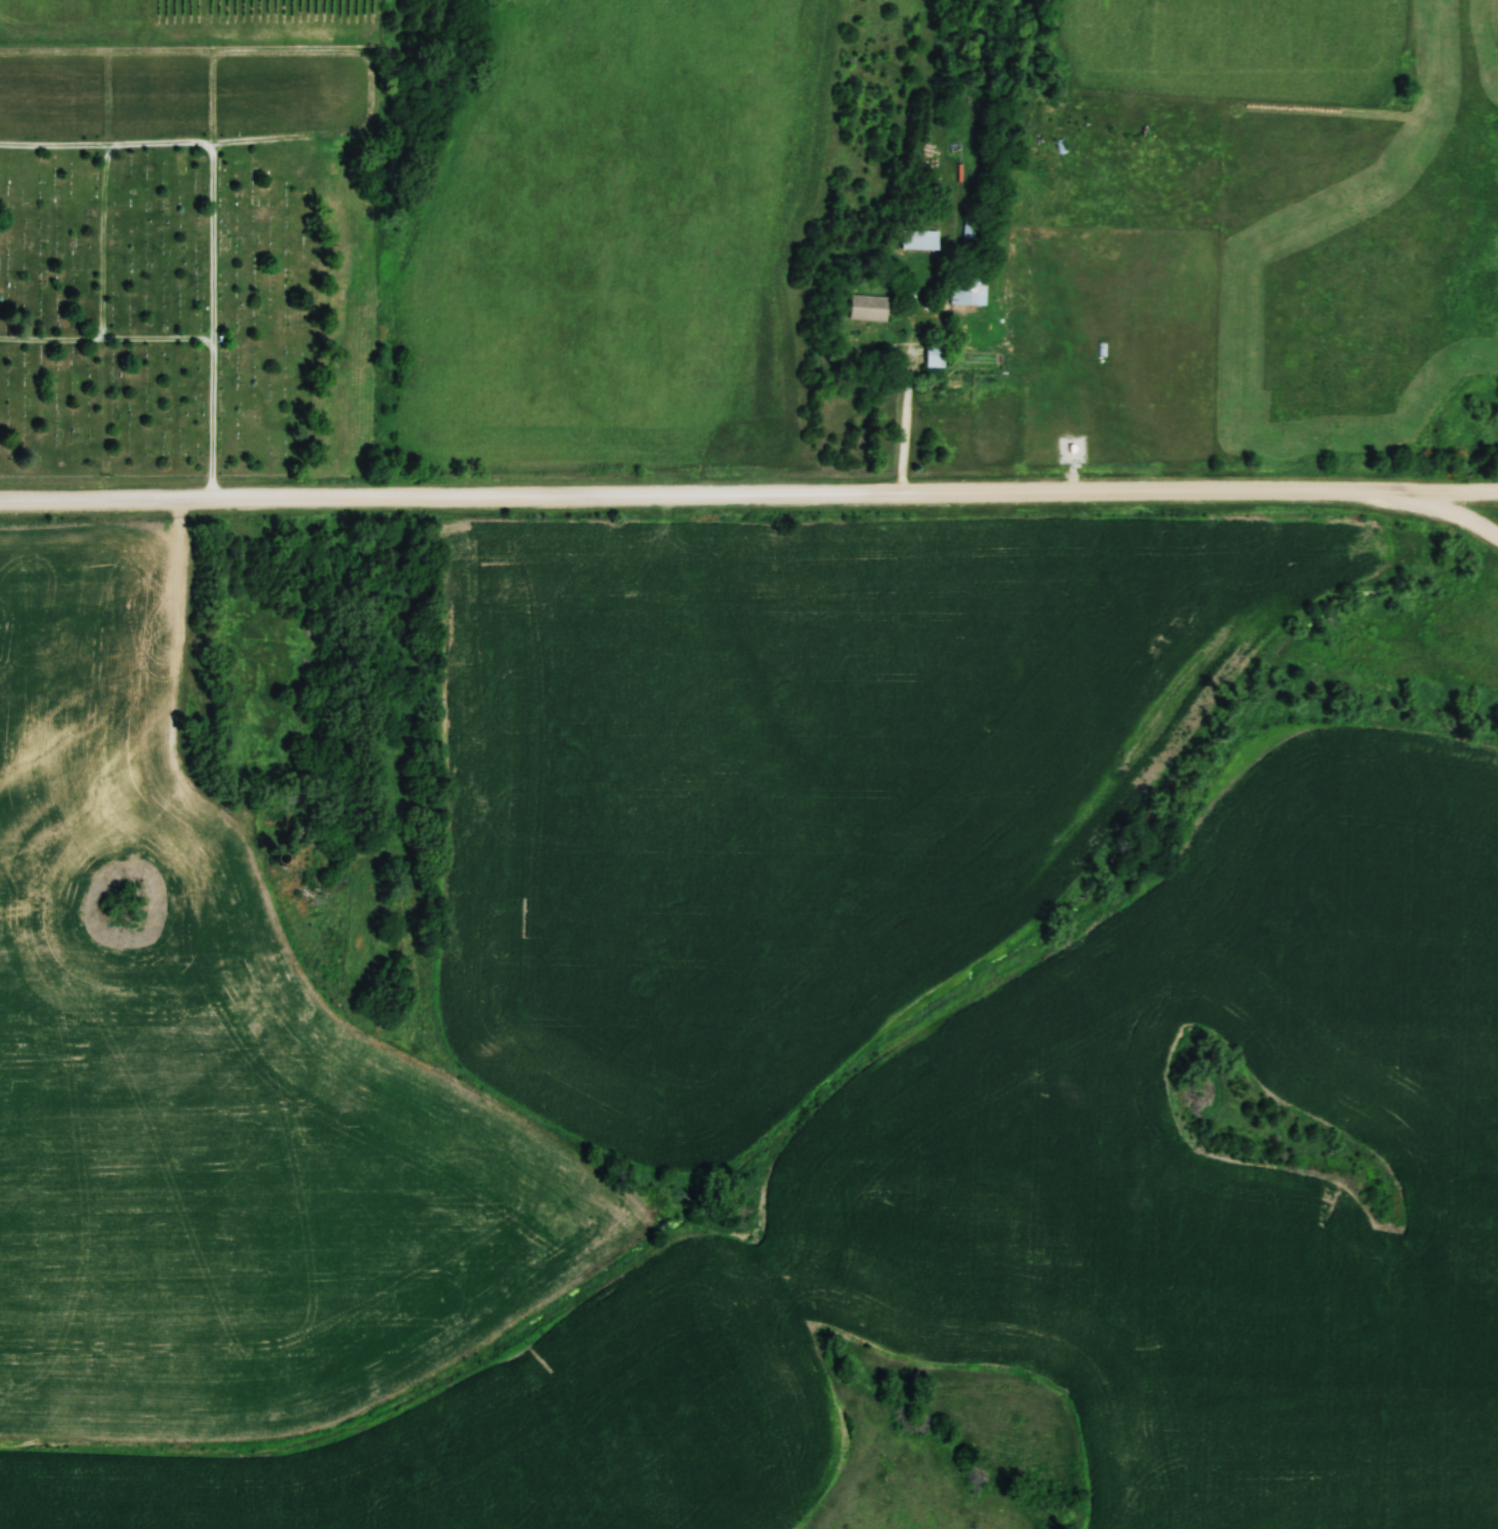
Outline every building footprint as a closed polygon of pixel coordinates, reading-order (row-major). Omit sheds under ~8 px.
[(938,231),(903,231),(903,250),(938,250),(938,231)] [(985,306),(985,278),(951,278),(951,306),(985,306)] [(885,322),(886,298),(850,295),(848,320),(885,322)] [(926,345),(926,368),(943,368),(943,345),(926,345)] [(284,886),(290,895),(300,888),(294,879),(284,886)]
